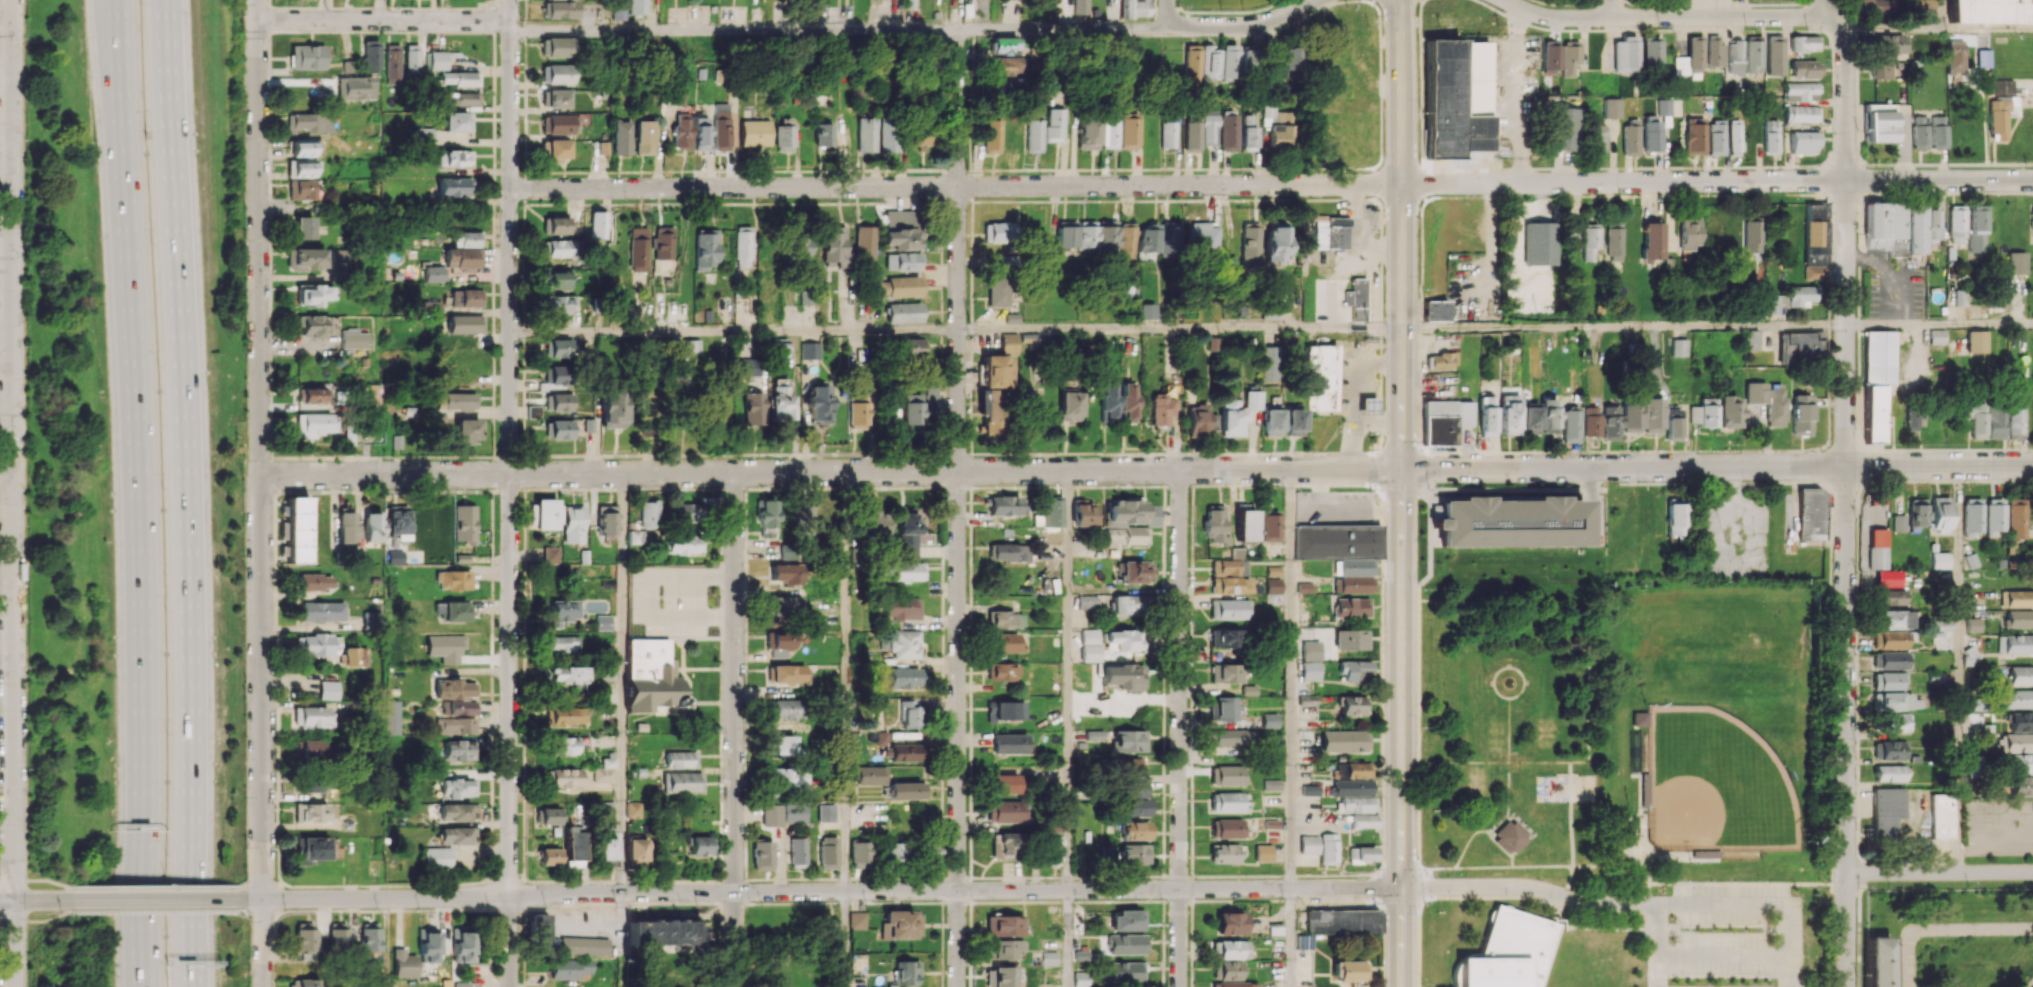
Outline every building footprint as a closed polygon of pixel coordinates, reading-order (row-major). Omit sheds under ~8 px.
[(628,15),(645,15),(646,0),(628,0),(628,15)] [(905,10),(914,10),(914,0),(904,0),(905,10)] [(1088,14),(1087,0),(1074,0),(1074,14),(1088,14)] [(1121,17),(1149,17),(1148,0),(1121,0),(1121,17)] [(1861,16),(1898,15),(1897,0),(1861,0),(1861,16)] [(1932,11),(1932,0),(1908,0),(1908,10),(1932,11)] [(1949,23),(2032,24),(2032,0),(1950,0),(1949,23)] [(578,1),(547,1),(547,19),(578,18),(578,1)] [(626,1),(613,1),(612,20),(625,20),(626,1)] [(1874,34),(1874,52),(1907,52),(1907,35),(1874,34)] [(1687,36),(1688,71),(1703,71),(1701,35),(1687,36)] [(1707,35),(1707,65),(1724,65),(1724,44),(1718,44),(1718,35),(1707,35)] [(1746,35),(1746,40),(1745,40),(1745,71),(1762,71),(1761,35),(1746,35)] [(1018,54),(1018,36),(991,37),(991,55),(1018,54)] [(1613,41),(1614,71),(1637,71),(1636,36),(1622,36),(1622,40),(1613,41)] [(1642,36),(1642,72),(1659,72),(1659,36),(1642,36)] [(1766,36),(1783,36),(1783,75),(1766,75),(1766,36)] [(1790,36),(1790,51),(1802,51),(1802,48),(1819,48),(1819,36),(1790,36)] [(573,38),(542,37),(542,56),(572,57),(573,38)] [(378,40),(363,40),(363,66),(378,66),(378,40)] [(1733,40),(1742,40),(1741,78),(1737,78),(1737,74),(1727,73),(1728,43),(1733,43),(1733,40)] [(1948,40),(1948,72),(1963,72),(1963,40),(1948,40)] [(1426,41),(1490,41),(1489,157),(1466,167),(1451,166),(1452,158),(1425,158),(1426,41)] [(324,69),(323,44),(290,45),(290,69),(324,69)] [(400,45),(386,44),(386,84),(399,85),(400,45)] [(404,75),(420,76),(422,44),(406,44),(404,75)] [(1221,79),(1237,80),(1238,45),(1221,44),(1221,79)] [(1543,44),(1542,73),(1553,73),(1553,69),(1560,70),(1561,44),(1543,44)] [(1185,79),(1200,79),(1200,45),(1185,45),(1185,79)] [(1563,45),(1562,77),(1573,77),(1573,63),(1580,63),(1580,45),(1563,45)] [(1220,47),(1202,46),(1201,77),(1220,78),(1220,47)] [(1242,46),(1242,74),(1255,74),(1254,46),(1242,46)] [(1282,47),(1282,78),(1299,77),(1299,46),(1282,47)] [(1976,49),(1991,49),(1991,68),(1977,68),(1976,49)] [(429,70),(447,70),(447,51),(429,51),(429,70)] [(1673,57),(1674,74),(1688,74),(1687,56),(1673,57)] [(1018,58),(993,57),(993,74),(1018,75),(1018,58)] [(1790,60),(1790,76),(1800,76),(1801,78),(1816,78),(1816,73),(1819,73),(1819,64),(1815,64),(1815,60),(1790,60)] [(1872,61),(1871,78),(1890,78),(1890,61),(1872,61)] [(574,65),(544,64),(544,83),(574,84),(574,65)] [(479,85),(479,72),(440,72),(440,85),(479,85)] [(373,99),(373,76),(337,77),(338,100),(373,99)] [(990,97),(1019,96),(1018,77),(990,78),(990,97)] [(1991,80),(1991,92),(2011,92),(2011,80),(1991,80)] [(1784,83),(1784,94),(1798,94),(1798,100),(1807,100),(1807,93),(1817,93),(1817,83),(1784,83)] [(684,91),(671,87),(666,103),(679,107),(684,91)] [(545,108),(569,108),(569,90),(546,89),(545,108)] [(479,92),(444,92),(444,105),(478,105),(479,92)] [(1603,98),(1603,118),(1619,118),(1620,99),(1603,98)] [(1657,100),(1658,116),(1670,116),(1670,99),(1657,100)] [(1291,125),(1279,125),(1279,114),(1274,114),(1274,100),(1262,100),(1262,125),(1269,125),(1269,147),(1291,148),(1291,125)] [(1989,100),(1989,134),(1995,134),(1995,139),(2005,139),(2005,110),(2009,110),(2009,100),(1989,100)] [(729,104),(713,104),(713,150),(729,150),(729,104)] [(1894,104),(1894,134),(1866,134),(1866,104),(1894,104)] [(1788,106),(1788,120),(1815,121),(1815,107),(1788,106)] [(1059,108),(1042,108),(1042,141),(1058,141),(1059,108)] [(1575,109),(1572,152),(1546,150),(1549,108),(1575,109)] [(1216,145),(1216,110),(1201,111),(1201,145),(1216,145)] [(289,130),(323,131),(323,113),(289,112),(289,130)] [(444,132),(471,132),(471,112),(444,112),(444,132)] [(1100,148),(1115,149),(1116,112),(1100,112),(1100,148)] [(1237,112),(1220,112),(1220,151),(1237,151),(1237,112)] [(671,149),(690,149),(691,114),(672,113),(671,149)] [(1257,114),(1242,114),(1242,150),(1256,150),(1257,114)] [(541,133),(573,134),(573,125),(577,125),(577,116),(542,115),(541,133)] [(1913,116),(1913,125),(1911,125),(1911,151),(1928,151),(1927,116),(1913,116)] [(1944,116),(1944,124),(1947,124),(1946,148),(1931,148),(1931,116),(1944,116)] [(708,117),(693,117),(693,150),(708,150),(708,117)] [(856,152),(875,152),(875,117),(856,117),(856,152)] [(879,152),(896,152),(895,117),(878,117),(879,152)] [(1705,117),(1705,155),(1683,155),(1683,132),(1686,132),(1686,117),(1705,117)] [(792,118),(781,118),(781,125),(774,125),(775,152),(792,151),(792,118)] [(1136,118),(1118,119),(1118,148),(1136,148),(1136,118)] [(1077,149),(1095,149),(1094,119),(1076,120),(1077,149)] [(1628,119),(1628,125),(1622,125),(1622,155),(1637,155),(1638,119),(1628,119)] [(769,120),(740,121),(740,146),(769,146),(769,120)] [(997,120),(981,120),(982,153),(997,153),(997,120)] [(1037,120),(1022,120),(1023,152),(1038,152),(1037,120)] [(1643,121),(1644,151),(1661,150),(1660,120),(1643,121)] [(628,121),(611,121),(612,155),(629,155),(628,121)] [(652,154),(651,121),(633,121),(634,154),(652,154)] [(1764,121),(1764,155),(1778,155),(1778,121),(1764,121)] [(1159,148),(1175,148),(1175,122),(1159,122),(1159,148)] [(1184,148),(1199,148),(1200,123),(1184,122),(1184,148)] [(814,146),(832,146),(832,123),(815,123),(814,146)] [(1708,123),(1708,154),(1723,154),(1723,124),(1716,124),(1708,123)] [(1728,123),(1727,150),(1740,150),(1740,124),(1728,123)] [(1606,125),(1606,150),(1590,150),(1591,125),(1606,125)] [(928,146),(928,127),(913,127),(913,146),(928,146)] [(1790,132),(1790,152),(1814,152),(1814,146),(1820,146),(1820,132),(1790,132)] [(292,157),(313,156),(313,139),(291,140),(292,157)] [(568,140),(541,139),(541,161),(568,161),(568,140)] [(471,167),(472,150),(438,150),(438,166),(471,167)] [(313,159),(287,160),(288,177),(313,177),(313,159)] [(438,196),(472,197),(472,178),(438,177),(438,196)] [(289,199),(313,199),(312,180),(288,180),(289,199)] [(1864,202),(1865,247),(1882,247),(1882,250),(1887,250),(1888,257),(1921,257),(1920,202),(1864,202)] [(1806,279),(1827,279),(1827,203),(1805,203),(1806,279)] [(1970,205),(1969,231),(1983,231),(1984,205),(1970,205)] [(1949,209),(1950,242),(1966,242),(1966,208),(1949,209)] [(607,238),(607,212),(591,211),(590,238),(607,238)] [(881,244),(890,245),(890,249),(918,250),(919,211),(885,211),(885,231),(881,231),(881,244)] [(1928,211),(1927,238),(1941,238),(1942,225),(1939,225),(1940,211),(1928,211)] [(312,216),(294,217),(295,240),(312,239),(312,216)] [(1315,249),(1347,248),(1347,216),(1315,217),(1315,249)] [(569,217),(548,217),(548,233),(569,234),(569,217)] [(1680,218),(1681,250),(1700,250),(1699,217),(1680,218)] [(1763,221),(1745,220),(1744,253),(1762,253),(1763,221)] [(1077,221),(1058,222),(1059,250),(1078,249),(1077,221)] [(1098,249),(1097,221),(1079,221),(1079,249),(1098,249)] [(1287,261),(1287,221),(1266,222),(1267,262),(1287,261)] [(1218,249),(1218,228),(1209,227),(1209,223),(1191,222),(1190,248),(1218,249)] [(1525,265),(1553,264),(1552,222),(1524,222),(1525,265)] [(1662,259),(1662,222),(1642,223),(1643,259),(1662,259)] [(984,223),(984,242),(1015,242),(1015,223),(984,223)] [(1172,257),(1172,249),(1180,249),(1180,223),(1162,223),(1162,257),(1172,257)] [(1242,267),(1259,267),(1260,225),(1242,224),(1242,267)] [(735,268),(751,268),(750,226),(734,226),(735,268)] [(823,266),(834,266),(834,265),(843,266),(844,227),(823,226),(823,266)] [(874,226),(855,226),(853,266),(872,267),(874,226)] [(1119,226),(1099,226),(1098,255),(1118,255),(1119,226)] [(1140,252),(1159,252),(1158,226),(1139,226),(1140,252)] [(648,228),(630,227),(629,271),(648,271),(648,228)] [(673,227),(655,227),(655,259),(674,259),(673,227)] [(1119,258),(1134,258),(1135,227),(1120,227),(1119,258)] [(1578,244),(1578,228),(1566,227),(1566,244),(1578,244)] [(1622,228),(1606,228),(1606,259),(1621,259),(1622,228)] [(716,230),(694,229),(694,268),(715,269),(716,230)] [(776,263),(777,231),(759,230),(758,262),(776,263)] [(481,231),(453,231),(453,247),(481,247),(481,231)] [(1970,236),(1970,254),(1984,254),(1984,236),(1970,236)] [(809,254),(809,238),(788,239),(789,263),(805,263),(805,255),(809,254)] [(548,257),(577,257),(578,239),(548,239),(548,257)] [(329,248),(286,249),(286,270),(329,269),(329,248)] [(480,268),(481,249),(446,248),(445,267),(480,268)] [(349,249),(331,249),(331,272),(349,272),(349,249)] [(2007,252),(2007,273),(2026,272),(2025,251),(2007,252)] [(918,270),(918,253),(885,253),(885,270),(918,270)] [(425,281),(446,281),(446,266),(425,266),(425,281)] [(548,289),(573,289),(572,271),(548,271),(548,289)] [(919,277),(878,278),(878,297),(919,296),(919,277)] [(988,277),(987,306),(1008,307),(1008,278),(988,277)] [(1350,320),(1364,321),(1365,278),(1351,278),(1351,291),(1344,291),(1344,305),(1351,305),(1350,320)] [(2005,308),(2005,280),(1991,279),(1991,307),(2005,308)] [(334,300),(333,284),(297,286),(298,306),(319,305),(319,300),(334,300)] [(1817,285),(1787,286),(1788,307),(1808,306),(1808,301),(1817,301),(1817,285)] [(482,290),(451,289),(451,306),(481,307),(482,290)] [(1955,289),(1955,305),(1965,305),(1965,289),(1955,289)] [(800,305),(813,305),(813,290),(800,290),(800,305)] [(543,295),(543,313),(571,313),(571,304),(577,304),(577,295),(543,295)] [(1423,321),(1447,321),(1447,300),(1422,301),(1423,321)] [(920,322),(919,302),(887,303),(887,323),(920,322)] [(1140,319),(1155,318),(1155,304),(1140,304),(1140,319)] [(483,316),(448,315),(448,333),(483,333),(483,316)] [(1759,349),(1758,330),(1744,331),(1744,350),(1759,349)] [(1945,330),(1929,330),(1929,344),(1945,344),(1945,330)] [(1866,331),(1865,443),(1883,443),(1883,386),(1894,386),(1894,331),(1866,331)] [(340,332),(340,349),(367,348),(366,332),(340,332)] [(1783,362),(1824,362),(1824,332),(1783,332),(1783,362)] [(1037,334),(1020,333),(1020,342),(1028,342),(1028,350),(1037,350),(1037,334)] [(787,357),(786,338),(770,339),(770,358),(787,357)] [(897,358),(924,358),(923,338),(896,339),(897,358)] [(545,358),(572,356),(571,339),(544,340),(545,358)] [(1687,356),(1687,339),(1673,339),(1673,356),(1687,356)] [(698,340),(682,340),(682,355),(699,354),(698,340)] [(820,359),(819,342),(800,343),(801,359),(820,359)] [(1008,388),(1009,355),(1015,355),(1016,343),(1001,343),(1000,355),(983,355),(982,387),(1008,388)] [(1335,412),(1336,346),(1305,345),(1305,384),(1313,384),(1312,412),(1335,412)] [(1281,381),(1282,346),(1264,346),(1264,380),(1281,381)] [(1455,368),(1455,353),(1429,353),(1429,369),(1455,368)] [(759,375),(758,358),(740,358),(741,376),(759,375)] [(548,367),(549,384),(569,384),(568,366),(548,367)] [(789,420),(790,384),(780,384),(780,380),(772,380),(771,419),(789,420)] [(1782,426),(1784,384),(1767,384),(1767,383),(1745,382),(1744,403),(1766,403),(1766,426),(1782,426)] [(1115,419),(1116,383),(1100,383),(1099,418),(1115,419)] [(1120,383),(1119,422),(1134,422),(1135,383),(1120,383)] [(831,423),(831,386),(810,386),(810,396),(808,396),(808,423),(831,423)] [(938,386),(924,386),(924,410),(938,410),(938,386)] [(323,387),(302,387),(302,403),(323,403),(323,387)] [(625,428),(625,389),(601,388),(600,427),(625,428)] [(984,432),(1002,432),(1001,395),(993,395),(993,390),(983,390),(984,432)] [(1080,424),(1080,391),(1058,392),(1058,424),(1080,424)] [(1260,391),(1244,391),(1244,409),(1260,409),(1260,391)] [(437,408),(475,409),(476,393),(437,392),(437,408)] [(763,392),(743,393),(744,426),(763,426),(763,392)] [(1480,437),(1493,437),(1493,392),(1479,392),(1480,437)] [(550,411),(571,411),(571,393),(549,393),(550,411)] [(901,427),(920,427),(921,394),(902,393),(901,427)] [(1168,425),(1168,417),(1176,417),(1176,393),(1151,393),(1151,425),(1168,425)] [(1810,435),(1811,395),(1792,394),(1791,435),(1810,435)] [(1517,395),(1500,395),(1501,435),(1518,434),(1517,395)] [(1737,428),(1737,395),(1716,396),(1716,428),(1737,428)] [(1714,427),(1715,398),(1699,397),(1699,406),(1688,405),(1688,422),(1697,423),(1697,427),(1714,427)] [(1360,415),(1376,414),(1376,398),(1360,398),(1360,415)] [(1661,398),(1622,398),(1622,432),(1642,432),(1642,433),(1661,433),(1661,398)] [(2006,439),(2022,439),(2023,398),(2007,398),(2006,439)] [(1243,436),(1242,409),(1238,409),(1238,399),(1220,399),(1221,437),(1243,436)] [(1557,433),(1557,399),(1541,399),(1540,433),(1557,433)] [(1470,401),(1422,402),(1422,446),(1454,445),(1454,426),(1471,426),(1470,401)] [(867,402),(848,402),(847,428),(866,429),(867,402)] [(2003,403),(1963,402),(1962,414),(1970,414),(1970,438),(2003,438),(2003,403)] [(541,405),(528,405),(528,418),(541,418),(541,405)] [(1207,405),(1187,405),(1188,431),(1216,431),(1216,413),(1207,414),(1207,405)] [(1601,439),(1619,440),(1620,415),(1617,415),(1617,405),(1602,405),(1601,439)] [(1538,406),(1521,407),(1521,434),(1538,433),(1538,406)] [(1581,435),(1598,436),(1599,407),(1582,406),(1581,435)] [(1579,442),(1578,407),(1562,407),(1563,442),(1579,442)] [(1279,409),(1262,409),(1262,435),(1279,435),(1279,409)] [(1283,435),(1301,436),(1301,409),(1284,409),(1283,435)] [(1906,430),(1917,431),(1918,418),(1922,418),(1922,411),(1906,411),(1906,430)] [(296,436),(336,434),(335,413),(295,414),(296,436)] [(1677,417),(1664,418),(1665,438),(1678,438),(1677,417)] [(480,438),(479,419),(456,420),(456,445),(473,444),(473,439),(480,438)] [(572,420),(549,420),(549,439),(571,439),(572,420)] [(1798,539),(1824,539),(1823,488),(1798,488),(1798,539)] [(286,564),(309,563),(308,496),(286,497),(286,564)] [(988,496),(989,516),(1024,515),(1024,504),(1019,504),(1019,496),(988,496)] [(1583,547),(1583,500),(1561,500),(1561,496),(1529,496),(1529,500),(1488,500),(1488,496),(1457,496),(1457,501),(1439,501),(1439,519),(1431,519),(1431,529),(1439,529),(1439,547),(1583,547)] [(813,528),(812,497),(796,498),(797,529),(813,528)] [(1931,531),(1949,531),(1948,497),(1930,497),(1931,531)] [(1046,513),(1040,513),(1040,526),(1061,526),(1062,498),(1046,498),(1046,513)] [(1666,535),(1677,535),(1677,541),(1684,541),(1685,499),(1668,498),(1666,535)] [(1905,531),(1905,525),(1925,526),(1925,499),(1908,498),(1908,514),(1893,514),(1892,531),(1905,531)] [(1974,537),(1974,531),(1981,532),(1982,499),(1964,498),(1963,537),(1974,537)] [(2008,539),(2024,539),(2025,498),(2009,498),(2008,539)] [(2004,499),(1986,499),(1985,536),(1995,537),(1995,531),(2004,531),(2004,499)] [(557,528),(558,501),(531,500),(530,528),(557,528)] [(757,532),(777,532),(777,500),(757,500),(757,532)] [(639,501),(638,527),(657,527),(657,501),(639,501)] [(1093,527),(1092,501),(1072,502),(1073,527),(1093,527)] [(1105,544),(1144,544),(1144,525),(1142,525),(1142,501),(1105,501),(1105,527),(1105,544)] [(701,522),(700,503),(675,504),(676,523),(701,522)] [(475,505),(454,505),(453,542),(474,542),(475,505)] [(597,534),(616,535),(617,505),(598,505),(597,534)] [(1159,505),(1145,505),(1145,526),(1158,526),(1159,505)] [(1221,505),(1203,505),(1203,536),(1208,536),(1209,543),(1228,543),(1227,535),(1222,535),(1221,505)] [(583,543),(583,506),(563,506),(563,542),(583,543)] [(917,558),(917,521),(914,521),(913,507),(897,507),(897,534),(906,534),(906,544),(899,544),(899,558),(917,558)] [(388,510),(387,534),(396,535),(396,539),(406,540),(406,535),(409,535),(409,510),(388,510)] [(1253,510),(1235,510),(1235,541),(1253,541),(1253,510)] [(383,541),(382,511),(364,512),(365,541),(383,541)] [(887,511),(869,512),(870,538),(888,538),(887,511)] [(1259,541),(1277,541),(1277,512),(1260,511),(1259,541)] [(338,542),(356,543),(357,512),(339,512),(338,542)] [(836,512),(826,513),(826,530),(836,530),(836,512)] [(1379,525),(1294,525),(1295,558),(1339,558),(1339,580),(1334,580),(1334,593),(1373,592),(1373,576),(1374,576),(1374,558),(1380,558),(1379,525)] [(1886,569),(1886,528),(1868,529),(1869,569),(1886,569)] [(701,554),(701,536),(665,535),(665,553),(701,554)] [(793,559),(794,539),(780,539),(780,559),(793,559)] [(1031,560),(1030,544),(991,544),(991,560),(1031,560)] [(559,547),(543,546),(543,562),(559,562),(559,547)] [(1211,593),(1249,593),(1249,578),(1244,578),(1244,559),(1240,559),(1240,549),(1229,549),(1229,559),(1211,559),(1211,593)] [(389,564),(403,564),(403,551),(389,550),(389,564)] [(1948,569),(1948,552),(1932,552),(1931,568),(1948,569)] [(1118,561),(1118,583),(1153,583),(1152,561),(1118,561)] [(923,580),(922,563),(891,564),(891,581),(923,580)] [(770,582),(799,583),(799,564),(770,564),(770,582)] [(1900,570),(1875,571),(1876,587),(1900,587),(1900,570)] [(469,572),(436,571),(435,589),(469,590),(469,572)] [(298,590),(331,589),(330,574),(298,575),(298,590)] [(1265,603),(1281,603),(1281,578),(1266,578),(1265,603)] [(1878,590),(1879,605),(1903,604),(1903,589),(1878,590)] [(2032,607),(2032,590),(2003,590),(2003,607),(2032,607)] [(1113,615),(1147,614),(1147,594),(1112,595),(1113,615)] [(1078,611),(1097,612),(1098,596),(1078,595),(1078,611)] [(766,598),(766,616),(800,615),(800,597),(766,598)] [(919,598),(884,598),(884,618),(919,619),(919,598)] [(1368,617),(1368,599),(1334,598),(1334,617),(1368,617)] [(1210,619),(1248,619),(1248,599),(1210,600),(1210,619)] [(551,627),(560,627),(560,620),(580,619),(579,600),(551,600),(551,627)] [(441,622),(469,621),(469,601),(434,602),(434,615),(441,615),(441,622)] [(300,621),(343,621),(343,602),(301,602),(300,621)] [(1021,628),(1022,614),(1013,614),(1013,611),(987,610),(986,627),(1021,628)] [(1909,629),(1909,610),(1877,611),(1877,629),(1909,629)] [(2006,610),(2005,627),(2032,628),(2032,611),(2006,610)] [(611,630),(611,615),(596,615),(596,630),(611,630)] [(1979,632),(1979,618),(1965,618),(1966,632),(1979,632)] [(1951,620),(1932,619),(1931,630),(1951,631),(1951,620)] [(1211,648),(1242,647),(1242,628),(1210,629),(1211,648)] [(1099,662),(1099,629),(1081,629),(1081,661),(1099,662)] [(920,630),(892,631),(893,659),(920,658),(920,630)] [(1106,630),(1105,650),(1144,651),(1144,630),(1106,630)] [(1368,649),(1368,630),(1335,630),(1336,650),(1368,649)] [(1907,632),(1875,632),(1875,649),(1907,648),(1907,632)] [(770,657),(786,658),(786,650),(792,650),(793,634),(771,633),(770,657)] [(1020,652),(1020,633),(990,633),(990,653),(1020,652)] [(1998,653),(2032,653),(2032,636),(1998,635),(1998,653)] [(543,636),(543,651),(579,651),(579,636),(543,636)] [(627,712),(653,712),(653,705),(681,705),(681,676),(675,676),(675,659),(668,659),(668,639),(627,639),(627,712)] [(1301,660),(1319,661),(1319,641),(1302,641),(1301,660)] [(358,647),(343,647),(343,667),(363,667),(363,656),(358,656),(358,647)] [(1907,669),(1907,651),(1874,652),(1874,669),(1907,669)] [(1319,680),(1319,662),(1302,661),(1301,679),(1319,680)] [(1340,661),(1340,681),(1370,681),(1370,661),(1340,661)] [(988,680),(1015,679),(1015,663),(988,664),(988,680)] [(770,684),(804,683),(804,664),(770,665),(770,684)] [(1102,664),(1102,683),(1114,683),(1114,690),(1144,690),(1144,665),(1102,664)] [(1210,682),(1242,681),(1241,664),(1210,665),(1210,682)] [(585,666),(542,667),(543,683),(585,682),(585,666)] [(2009,666),(2008,684),(2032,685),(2032,667),(2009,666)] [(890,688),(920,688),(920,668),(890,668),(890,688)] [(1873,709),(1919,709),(1919,699),(1911,699),(1911,693),(1903,693),(1903,673),(1873,673),(1873,691),(1873,709)] [(477,714),(477,701),(467,701),(467,696),(475,696),(475,682),(460,682),(460,679),(435,679),(435,700),(444,700),(445,715),(477,714)] [(337,700),(338,681),(319,681),(318,699),(337,700)] [(2032,708),(2032,690),(2004,690),(2004,708),(2032,708)] [(1340,714),(1366,715),(1367,696),(1341,695),(1340,714)] [(1235,720),(1235,697),(1211,696),(1210,720),(1235,720)] [(918,698),(899,699),(900,709),(903,709),(904,728),(919,728),(918,698)] [(384,732),(399,733),(400,700),(385,700),(384,732)] [(795,719),(795,700),(771,700),(771,719),(795,719)] [(1024,703),(987,702),(987,720),(1023,721),(1024,703)] [(585,725),(585,708),(546,706),(545,723),(585,725)] [(295,707),(295,727),(332,728),(333,708),(295,707)] [(2032,732),(2032,713),(2011,712),(2010,731),(2032,732)] [(1261,728),(1277,727),(1276,713),(1261,714),(1261,728)] [(1633,713),(1633,727),(1647,727),(1647,713),(1633,713)] [(1908,732),(1908,713),(1882,713),(1882,732),(1908,732)] [(435,734),(475,734),(475,718),(435,718),(435,734)] [(1213,745),(1234,744),(1233,729),(1213,730),(1213,745)] [(1103,740),(1103,730),(1085,731),(1086,740),(1103,740)] [(1146,731),(1113,730),(1113,752),(1146,752),(1146,731)] [(1321,731),(1321,751),(1367,751),(1367,731),(1321,731)] [(2032,751),(2032,733),(2003,734),(2003,752),(2032,751)] [(992,753),(1026,754),(1026,734),(993,734),(992,753)] [(791,735),(771,736),(771,755),(792,754),(791,735)] [(576,747),(595,748),(596,737),(550,736),(550,754),(576,754),(576,747)] [(295,760),(330,759),(330,740),(294,741),(295,760)] [(474,761),(475,741),(453,740),(453,742),(445,741),(444,761),(474,761)] [(1879,760),(1906,759),(1905,740),(1879,741),(1879,760)] [(891,745),(891,762),(921,761),(920,744),(891,745)] [(664,767),(694,767),(694,751),(664,752),(664,767)] [(2032,772),(2032,754),(2010,754),(2010,773),(2032,772)] [(1143,758),(1116,758),(1116,774),(1143,774),(1143,758)] [(1336,762),(1335,777),(1371,778),(1371,763),(1336,762)] [(1211,766),(1212,785),(1244,784),(1243,765),(1211,766)] [(1903,766),(1874,765),(1874,781),(1903,781),(1903,766)] [(856,767),(856,785),(885,784),(884,766),(856,767)] [(804,787),(804,767),(770,768),(771,788),(804,787)] [(581,769),(550,768),(550,788),(581,788),(581,769)] [(702,792),(702,773),(664,772),(663,792),(702,792)] [(988,774),(987,793),(1018,794),(1018,775),(988,774)] [(301,775),(300,791),(322,792),(323,776),(301,775)] [(2032,796),(2032,777),(2011,778),(2011,796),(2032,796)] [(475,797),(475,780),(441,779),(441,797),(475,797)] [(1262,789),(1280,790),(1280,779),(1263,779),(1262,789)] [(1371,795),(1370,779),(1332,780),(1333,788),(1328,788),(1329,796),(1371,795)] [(888,799),(924,799),(924,783),(889,782),(888,799)] [(1122,816),(1149,816),(1149,798),(1148,798),(1148,783),(1122,783),(1122,816)] [(1318,795),(1318,786),(1302,785),(1302,795),(1318,795)] [(1895,818),(1902,818),(1903,788),(1873,788),(1872,840),(1894,840),(1895,818)] [(1951,839),(1952,794),(1931,793),(1930,838),(1951,839)] [(1374,797),(1337,797),(1337,812),(1374,812),(1374,797)] [(627,818),(642,817),(642,801),(626,802),(627,818)] [(1022,802),(986,801),(986,822),(1022,822),(1022,802)] [(294,822),(325,822),(324,803),(294,804),(294,822)] [(478,803),(439,804),(440,821),(478,820),(478,803)] [(762,826),(781,826),(781,804),(762,804),(762,826)] [(783,823),(805,823),(804,806),(783,806),(783,823)] [(540,824),(559,825),(559,808),(540,808),(540,824)] [(833,810),(817,810),(817,822),(833,822),(833,810)] [(1349,827),(1375,828),(1375,815),(1350,815),(1349,827)] [(1243,819),(1211,819),(1211,838),(1243,838),(1243,819)] [(1265,820),(1265,828),(1279,828),(1280,820),(1265,820)] [(1497,837),(1493,840),(1505,853),(1509,850),(1512,853),(1526,840),(1523,837),(1526,833),(1514,820),(1511,824),(1507,820),(1493,833),(1497,837)] [(1122,840),(1149,840),(1150,822),(1122,822),(1122,840)] [(566,827),(565,859),(583,859),(584,825),(577,825),(577,827),(566,827)] [(440,844),(474,845),(474,827),(440,827),(440,844)] [(616,828),(598,828),(599,860),(616,859),(616,828)] [(991,833),(991,859),(1017,859),(1016,833),(991,833)] [(1337,834),(1320,833),(1319,864),(1336,865),(1337,834)] [(1299,853),(1318,853),(1318,835),(1300,835),(1299,853)] [(712,836),(689,836),(689,854),(712,855),(712,836)] [(308,860),(330,860),(330,837),(296,837),(296,865),(308,865),(308,860)] [(1060,866),(1061,837),(1042,837),(1041,865),(1060,866)] [(805,838),(789,838),(789,867),(805,867),(805,838)] [(627,860),(647,860),(647,839),(627,839),(627,860)] [(819,840),(819,869),(838,869),(837,839),(819,840)] [(753,871),(772,870),(772,841),(752,841),(753,871)] [(870,843),(854,842),(853,866),(870,867),(870,843)] [(903,843),(886,842),(886,864),(902,864),(903,843)] [(937,844),(926,843),(925,867),(936,867),(937,844)] [(1149,864),(1149,844),(1122,844),(1121,864),(1149,864)] [(1239,863),(1239,855),(1244,855),(1244,845),(1210,844),(1210,863),(1239,863)] [(1271,845),(1255,845),(1254,861),(1271,862),(1271,845)] [(1375,847),(1355,846),(1354,862),(1374,862),(1375,847)] [(452,848),(424,847),(424,867),(451,868),(452,848)] [(540,865),(562,864),(562,848),(539,849),(540,865)] [(1558,925),(1537,986),(1454,986),(1453,983),(1452,978),(1453,972),(1455,967),(1457,964),(1457,959),(1476,959),(1494,904),(1558,925)] [(1112,931),(1135,930),(1135,909),(1112,910),(1112,931)] [(1306,932),(1379,933),(1380,910),(1306,909),(1306,932)] [(882,911),(882,938),(920,938),(920,911),(882,911)] [(866,912),(849,912),(850,929),(866,928),(866,912)] [(1216,935),(1244,935),(1244,912),(1216,913),(1216,935)] [(698,951),(697,921),(643,921),(643,913),(628,913),(628,946),(669,946),(669,951),(698,951)] [(547,915),(532,914),(531,954),(546,955),(547,915)] [(1022,916),(986,916),(986,936),(1022,937),(1022,916)] [(295,924),(295,951),(301,951),(301,959),(315,959),(315,923),(295,924)] [(328,950),(346,950),(346,924),(329,923),(328,950)] [(1268,937),(1282,937),(1282,924),(1268,923),(1268,937)] [(361,951),(380,950),(379,926),(360,926),(361,951)] [(437,963),(438,928),(419,928),(418,962),(437,963)] [(472,963),(473,929),(453,928),(452,963),(472,963)] [(1110,954),(1144,954),(1144,935),(1110,935),(1110,954)] [(1312,935),(1297,935),(1296,949),(1311,949),(1312,935)] [(610,938),(559,937),(558,955),(610,956),(610,938)] [(1866,986),(1888,986),(1888,938),(1866,938),(1866,986)] [(1013,950),(1022,950),(1021,940),(991,940),(991,960),(1013,959),(1013,950)] [(1247,940),(1217,940),(1217,959),(1247,959),(1247,940)] [(415,977),(415,955),(404,955),(404,948),(393,949),(393,977),(415,977)] [(1041,966),(1057,966),(1057,951),(1042,951),(1041,966)] [(592,959),(551,960),(551,979),(579,979),(579,973),(592,973),(592,959)] [(918,961),(894,961),(894,985),(913,986),(914,977),(917,977),(918,961)] [(1239,980),(1239,973),(1243,973),(1243,961),(1215,961),(1215,979),(1239,980)] [(1367,981),(1367,961),(1337,961),(1337,980),(1367,981)] [(1144,981),(1143,962),(1110,962),(1110,982),(1144,981)] [(1014,968),(985,968),(986,986),(1014,986),(1014,968)] [(290,980),(291,986),(316,986),(316,978),(290,980)]
